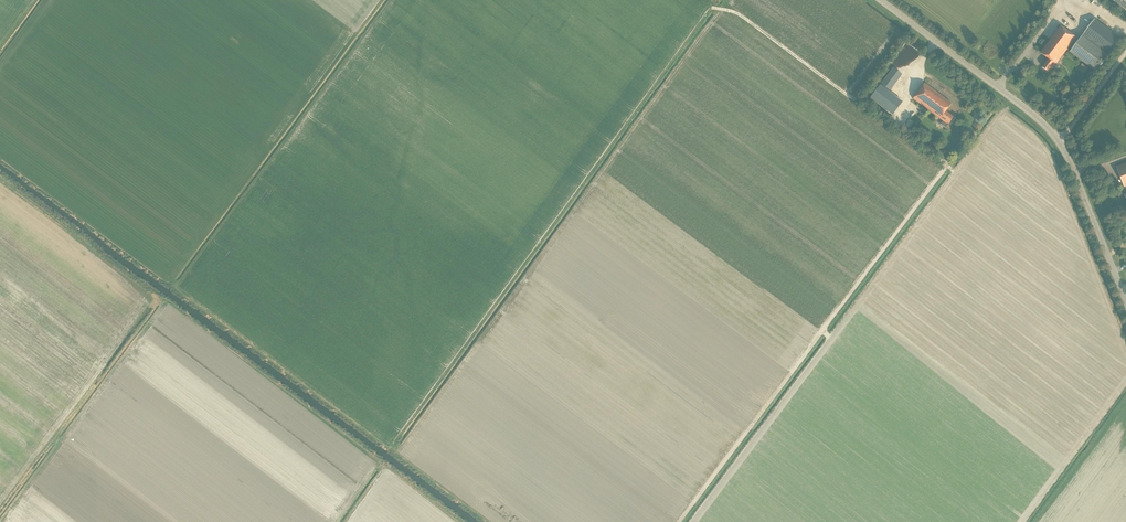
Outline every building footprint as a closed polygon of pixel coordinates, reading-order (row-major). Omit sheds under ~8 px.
[(1125,5),(1119,0),(1111,0),(1123,9),(1125,5)] [(726,23),(743,32),(748,24),(731,15),(726,23)] [(1070,52),(1097,72),(1122,39),(1095,19),(1070,52)] [(1053,67),(1077,37),(1061,25),(1041,52),(1049,59),(1043,67),(1050,72),(1053,67)] [(764,44),(760,35),(754,38),(758,47),(764,44)] [(893,67),(881,83),(891,90),(902,74),(893,67)] [(954,117),(946,111),(952,103),(925,83),(913,99),(943,121),(941,124),(946,127),(948,124),(954,117)] [(903,101),(880,84),(870,98),(893,115),(903,101)] [(1125,189),(1125,162),(1117,166),(1125,189)]
